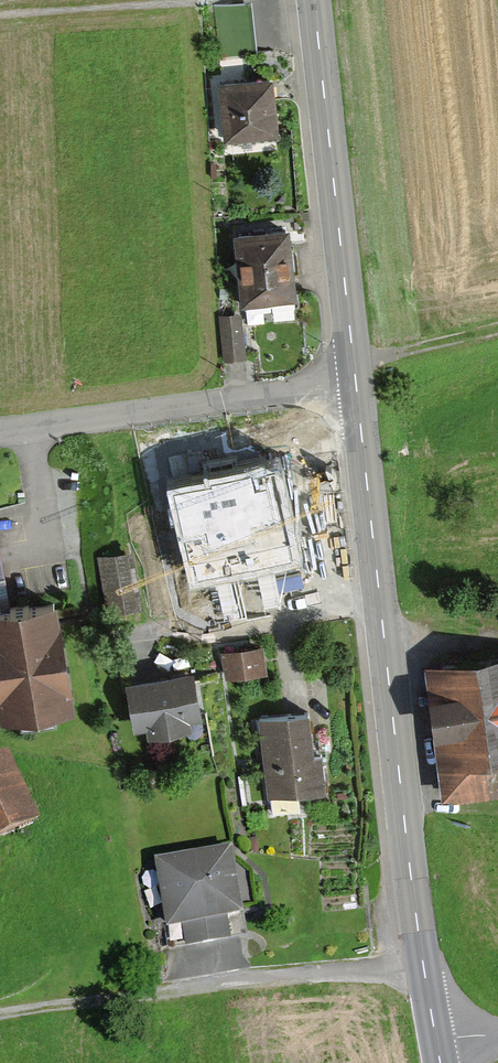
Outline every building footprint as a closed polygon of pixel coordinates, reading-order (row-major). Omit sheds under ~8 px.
[(220,80),(225,138),(277,133),(271,74),(242,77),(220,80)] [(258,230),(234,232),(241,303),(297,297),(290,227),(258,230)] [(242,312),(218,314),(222,359),(246,357),(242,312)] [(180,452),(191,500),(167,506),(184,576),(199,573),(211,625),(258,614),(246,566),(257,564),(244,509),(249,507),(248,494),(241,494),(236,440),(180,452)] [(318,444),(249,451),(251,470),(246,471),(248,491),(248,494),(249,507),(249,509),(258,508),(260,524),(326,518),(318,444)] [(132,549),(99,555),(108,611),(141,605),(132,549)] [(74,707),(54,599),(0,610),(0,715),(1,721),(74,707)] [(263,646),(223,651),(227,680),(267,675),(263,646)] [(424,666),(443,801),(497,794),(497,656),(424,666)] [(174,672),(125,680),(133,731),(145,729),(146,737),(191,730),(189,720),(200,718),(192,670),(174,672)] [(309,712),(261,717),(269,797),(273,797),(274,811),(296,809),(295,793),(325,790),(321,752),(313,752),(309,712)] [(0,759),(0,846),(42,827),(9,755),(0,759)] [(181,856),(155,861),(172,949),(248,935),(231,847),(204,852),(181,856)]
